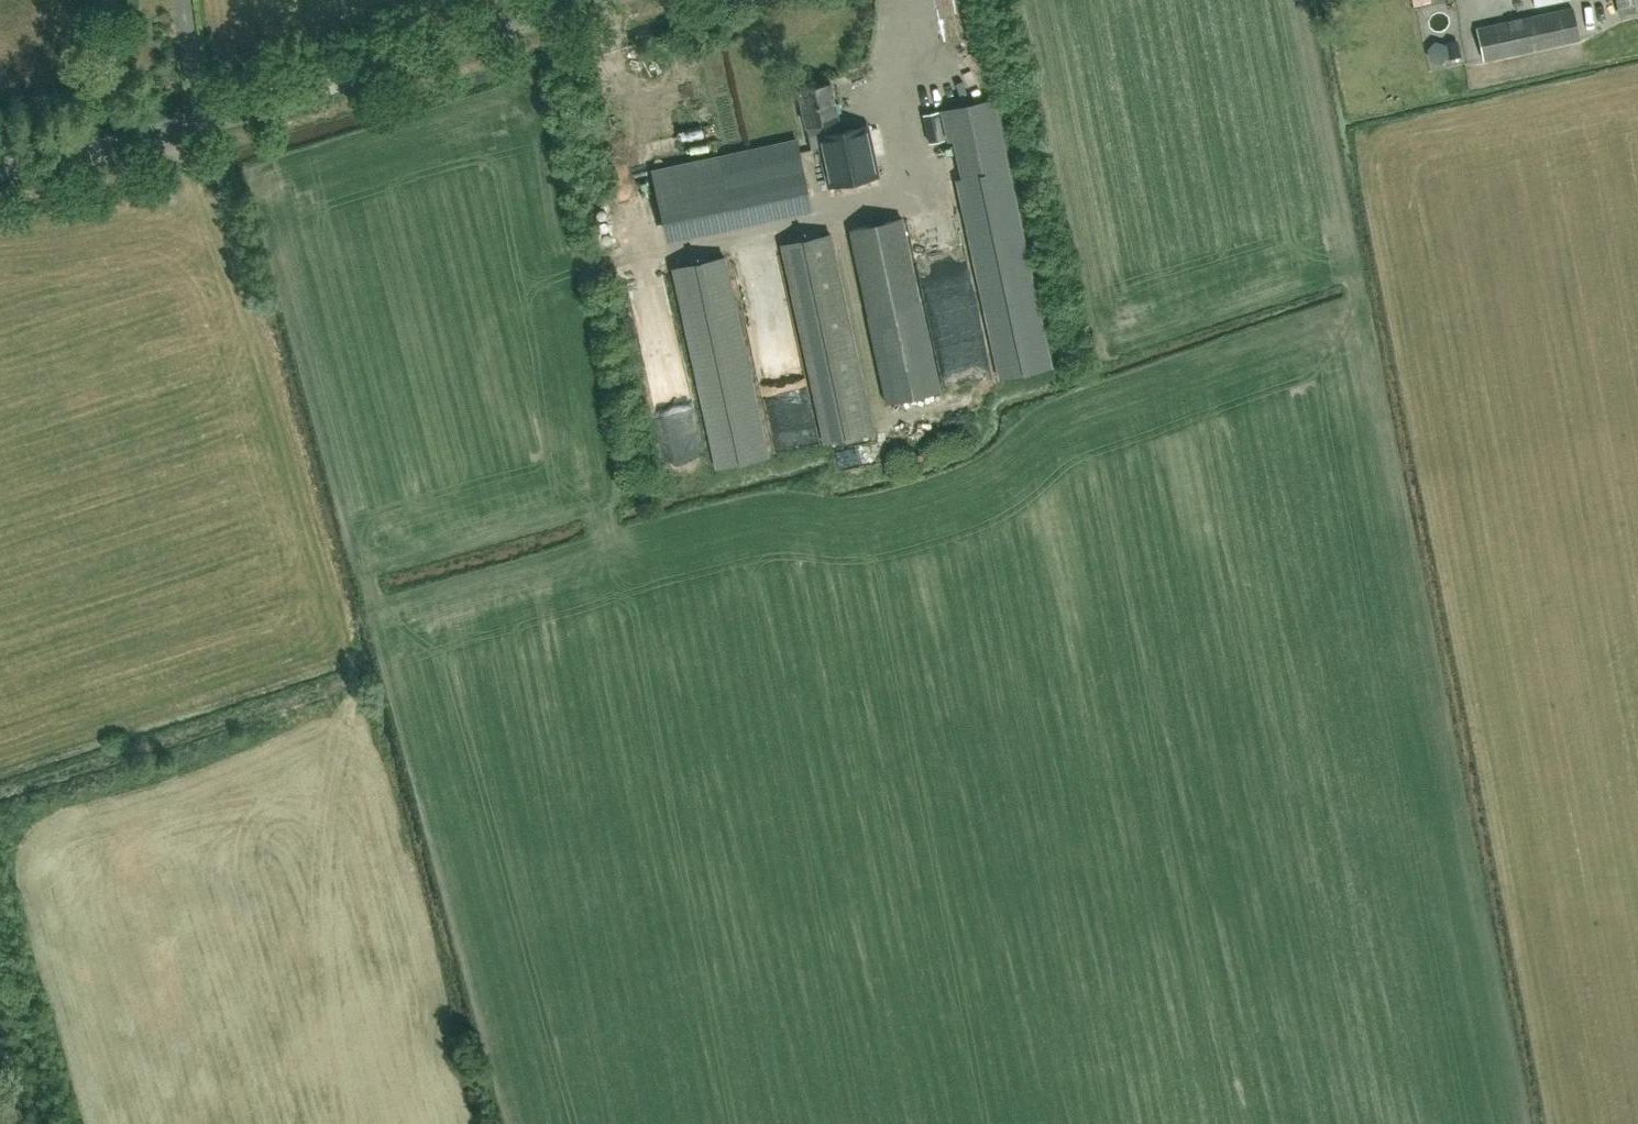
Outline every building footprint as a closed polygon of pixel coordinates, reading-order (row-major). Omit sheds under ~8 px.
[(1619,12),(1637,9),(1637,0),(1617,0),(1619,12)] [(1484,58),(1580,38),(1574,7),(1478,27),(1484,58)] [(1451,59),(1453,41),(1434,39),(1432,57),(1451,59)] [(831,186),(878,175),(867,125),(842,132),(831,82),(799,89),(812,150),(822,148),(831,186)] [(994,100),(942,111),(948,141),(956,139),(964,178),(957,179),(1000,378),(1051,367),(994,100)] [(939,111),(924,114),(929,141),(945,139),(939,111)] [(798,140),(653,172),(664,223),(809,191),(798,140)] [(940,392),(902,219),(849,230),(887,404),(940,392)] [(874,434),(830,234),(782,245),(826,444),(874,434)] [(724,256),(671,266),(717,467),(768,456),(724,256)] [(792,346),(769,351),(790,448),(815,443),(809,414),(810,414),(803,385),(801,386),(792,346)]
